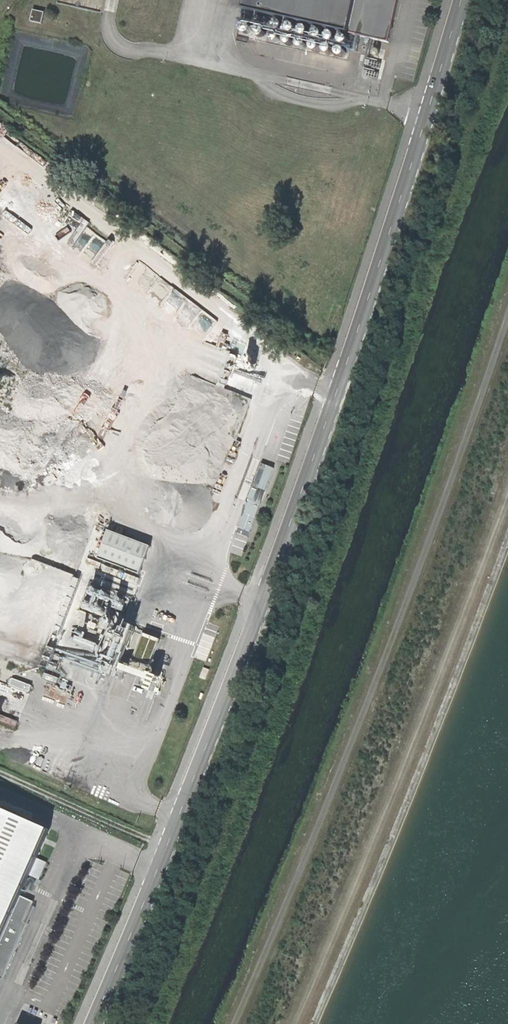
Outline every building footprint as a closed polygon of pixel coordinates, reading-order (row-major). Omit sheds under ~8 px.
[(390,37),(398,0),(246,0),(245,5),(390,37)] [(31,22),(43,25),(46,13),(34,10),(31,22)] [(55,173),(64,179),(67,174),(59,168),(55,173)] [(74,213),(62,204),(54,215),(66,223),(74,213)] [(284,350),(303,363),(307,358),(288,344),(284,350)] [(262,495),(269,498),(274,484),(267,481),(262,495)] [(112,529),(102,557),(144,572),(154,544),(112,529)] [(25,920),(22,919),(28,905),(24,904),(28,897),(18,892),(48,826),(0,805),(0,976),(25,920)]
